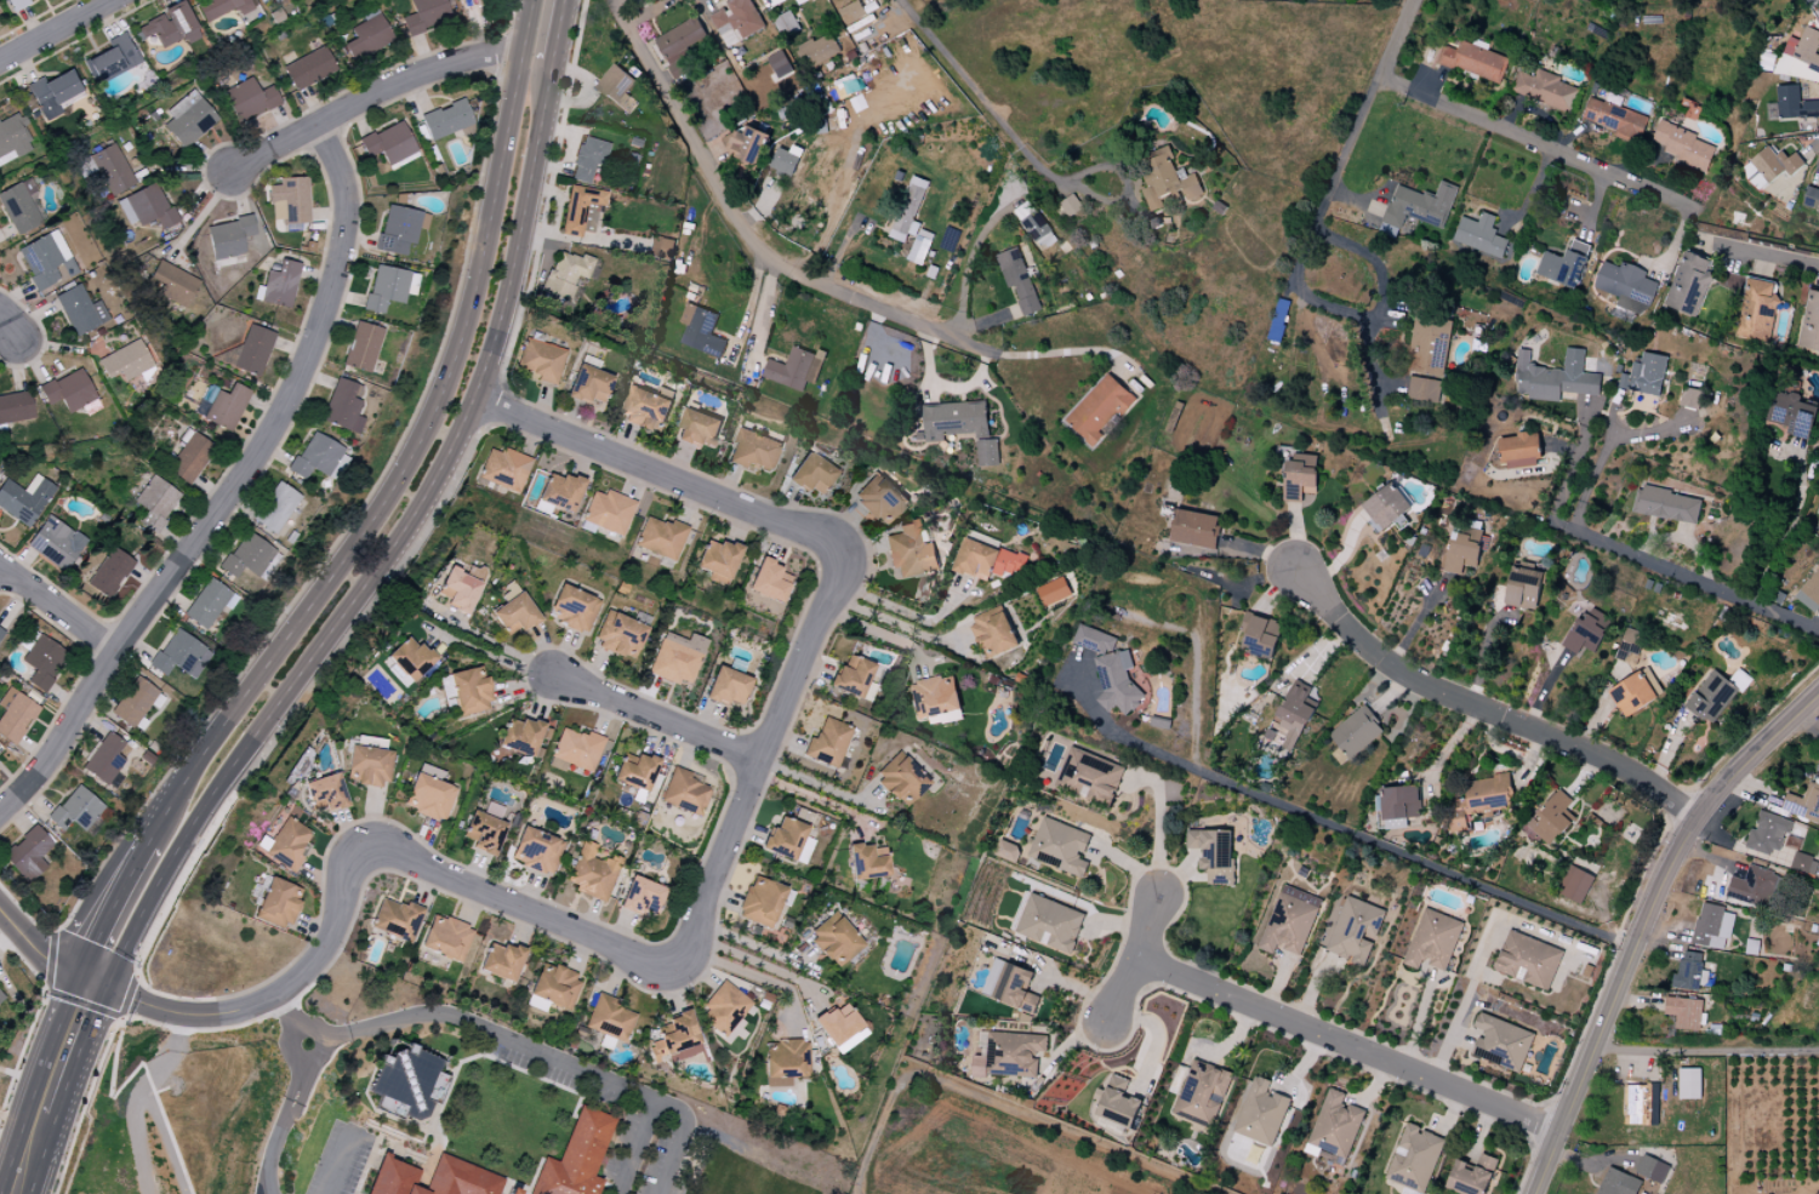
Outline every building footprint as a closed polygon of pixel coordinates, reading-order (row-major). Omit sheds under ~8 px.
[(27,0),(6,0),(11,14),(30,6),(27,0)] [(238,17),(253,10),(248,0),(198,0),(194,2),(203,23),(235,10),(238,17)] [(443,0),(409,0),(414,14),(401,18),(407,35),(450,20),(443,0)] [(728,2),(731,11),(728,13),(725,8),(712,18),(718,30),(730,24),(735,32),(737,30),(745,40),(768,27),(751,0),(732,0),(728,2)] [(774,8),(790,0),(769,0),(774,8)] [(866,15),(859,0),(858,0),(838,10),(845,25),(866,15)] [(160,49),(182,39),(185,45),(200,39),(184,3),(134,25),(141,40),(154,34),(160,49)] [(355,41),(340,47),(346,62),(392,45),(381,14),(364,20),(365,23),(351,28),(355,41)] [(697,17),(655,40),(668,67),(713,42),(697,17)] [(781,19),(782,35),(798,34),(797,18),(781,19)] [(1787,75),(1818,86),(1818,56),(1817,55),(1818,49),(1818,32),(1807,27),(1787,75)] [(797,47),(806,69),(840,54),(831,33),(797,47)] [(84,56),(98,85),(139,65),(125,36),(84,56)] [(1501,83),(1508,57),(1460,43),(1458,50),(1442,45),(1436,64),(1501,83)] [(292,90),(335,74),(325,48),(282,65),(292,90)] [(777,79),(792,71),(782,50),(766,58),(777,79)] [(616,64),(595,88),(621,110),(631,97),(628,95),(638,82),(616,64)] [(42,122),(61,115),(57,103),(80,94),(71,71),(44,82),(42,79),(28,85),(42,122)] [(1511,93),(1569,113),(1578,86),(1536,72),(1534,77),(1518,72),(1511,93)] [(280,104),(271,86),(258,92),(252,79),(222,92),(237,124),(280,104)] [(1780,119),(1818,118),(1818,102),(1802,103),(1801,85),(1778,86),(1780,119)] [(171,120),(162,127),(181,151),(218,121),(193,90),(165,112),(171,120)] [(1648,117),(1589,97),(1581,119),(1614,130),(1612,136),(1638,145),(1648,117)] [(420,117),(430,142),(473,124),(462,99),(420,117)] [(1698,135),(1659,120),(1650,143),(1663,148),(1661,155),(1706,173),(1715,148),(1696,140),(1698,135)] [(358,141),(367,159),(380,153),(387,167),(416,153),(401,121),(358,141)] [(744,134),(733,129),(725,145),(737,151),(734,157),(755,166),(769,135),(748,125),(744,134)] [(608,144),(581,137),(570,180),(589,185),(594,165),(602,167),(608,144)] [(110,197),(135,185),(115,144),(89,157),(110,197)] [(803,150),(792,145),(789,152),(778,147),(769,167),(792,177),(803,150)] [(1203,195),(1195,174),(1187,177),(1183,168),(1177,171),(1168,146),(1149,153),(1151,158),(1139,163),(1148,188),(1142,190),(1150,212),(1163,207),(1160,198),(1182,189),(1187,201),(1203,195)] [(1768,148),(1751,162),(1769,185),(1785,173),(1789,176),(1804,165),(1797,154),(1789,160),(1784,154),(1778,158),(1768,148)] [(888,237),(904,243),(907,234),(915,237),(920,223),(914,221),(928,182),(910,175),(888,237)] [(36,192),(29,178),(0,192),(0,206),(16,236),(45,221),(31,195),(36,192)] [(309,223),(308,178),(278,179),(279,186),(269,186),(270,224),(309,223)] [(1807,198),(1803,206),(1818,211),(1818,180),(1813,178),(1807,198)] [(1457,187),(1440,181),(1435,197),(1395,184),(1382,223),(1401,229),(1405,217),(1442,230),(1457,187)] [(160,230),(175,224),(158,183),(120,199),(133,230),(155,220),(160,230)] [(1060,203),(1069,218),(1083,208),(1073,194),(1060,203)] [(1013,211),(1041,252),(1057,241),(1029,201),(1013,211)] [(376,251),(404,257),(407,244),(414,245),(417,229),(425,230),(428,214),(384,206),(376,251)] [(1452,241),(1501,259),(1509,239),(1491,232),(1496,217),(1482,212),(1478,223),(1461,217),(1452,241)] [(241,238),(255,235),(251,218),(206,226),(212,261),(245,255),(241,238)] [(922,266),(932,240),(917,234),(907,260),(922,266)] [(646,256),(672,262),(676,241),(651,236),(646,256)] [(1575,289),(1591,246),(1571,239),(1564,259),(1543,251),(1534,274),(1575,289)] [(1040,311),(1018,247),(995,255),(1007,289),(1013,287),(1023,317),(1040,311)] [(1663,305),(1694,318),(1712,274),(1706,272),(1711,261),(1685,250),(1663,305)] [(593,259),(581,256),(580,259),(554,251),(542,296),(570,303),(577,277),(587,280),(593,259)] [(292,308),(298,263),(279,260),(277,272),(266,271),(264,287),(256,286),(253,303),(292,308)] [(186,307),(198,280),(157,261),(144,289),(186,307)] [(361,312),(382,314),(384,302),(402,304),(404,291),(413,292),(416,273),(373,267),(370,296),(364,295),(361,312)] [(1774,283),(1750,279),(1742,337),(1770,341),(1776,296),(1772,296),(1774,283)] [(109,321),(99,301),(89,305),(79,284),(54,297),(74,338),(109,321)] [(1807,290),(1797,347),(1818,351),(1818,292),(1807,290)] [(718,315),(687,303),(679,322),(687,325),(679,343),(719,359),(726,341),(710,335),(718,315)] [(1417,313),(1408,372),(1444,377),(1453,318),(1417,313)] [(382,330),(356,322),(342,366),(368,374),(382,330)] [(275,334),(248,324),(232,368),(259,378),(275,334)] [(566,350),(524,338),(515,372),(556,383),(566,350)] [(106,381),(117,375),(122,383),(152,367),(137,339),(96,361),(106,381)] [(762,378),(802,392),(806,382),(813,384),(823,356),(792,345),(785,365),(768,359),(762,378)] [(1599,396),(1601,374),(1582,373),(1584,349),(1565,348),(1564,369),(1529,366),(1530,351),(1519,349),(1515,397),(1560,401),(1560,392),(1599,396)] [(1660,396),(1666,356),(1642,353),(1641,364),(1632,362),(1630,375),(1620,373),(1618,390),(1660,396)] [(613,377),(577,364),(566,397),(587,405),(589,399),(603,404),(613,377)] [(60,400),(68,415),(96,399),(80,367),(38,389),(47,406),(60,400)] [(1137,399),(1106,373),(1064,423),(1093,447),(1103,436),(1099,433),(1115,413),(1121,418),(1137,399)] [(320,423),(356,434),(361,419),(353,416),(362,387),(334,378),(320,423)] [(1408,400),(1440,403),(1442,381),(1411,378),(1408,400)] [(250,391),(231,383),(227,394),(207,385),(194,416),(232,432),(250,391)] [(662,434),(672,398),(630,386),(622,413),(627,414),(624,423),(662,434)] [(1679,407),(1699,409),(1701,390),(1682,388),(1679,407)] [(1809,440),(1817,407),(1799,402),(1801,397),(1774,390),(1767,422),(1788,427),(1786,434),(1809,440)] [(33,419),(29,392),(0,396),(0,423),(33,419)] [(925,443),(944,442),(943,435),(976,434),(977,467),(998,467),(997,440),(988,440),(987,403),(923,405),(925,443)] [(676,438),(711,451),(722,421),(687,408),(676,438)] [(727,463),(745,469),(747,464),(771,472),(781,442),(740,428),(727,463)] [(214,447),(186,429),(178,440),(184,444),(166,471),(189,486),(214,447)] [(341,449),(309,432),(288,472),(303,480),(309,470),(325,478),(341,449)] [(1499,436),(1501,468),(1540,465),(1538,434),(1499,436)] [(477,479),(519,495),(532,460),(501,448),(499,453),(488,449),(477,479)] [(835,471),(805,452),(788,478),(818,498),(835,471)] [(1303,503),(1303,494),(1316,495),(1318,456),(1286,454),(1285,465),(1284,465),(1282,502),(1303,503)] [(883,528),(909,503),(878,471),(852,496),(883,528)] [(549,515),(551,508),(574,514),(582,482),(546,472),(535,511),(549,515)] [(28,529),(56,488),(35,474),(23,491),(5,479),(0,487),(0,510),(28,529)] [(180,494),(151,475),(133,503),(149,513),(141,525),(154,534),(159,527),(149,521),(153,515),(162,521),(180,494)] [(274,536),(300,497),(277,481),(251,521),(274,536)] [(1409,524),(1403,515),(1412,508),(1392,482),(1362,506),(1382,532),(1394,523),(1400,531),(1409,524)] [(1702,498),(1638,486),(1633,513),(1697,524),(1702,498)] [(603,496),(592,492),(581,522),(623,537),(636,502),(605,491),(603,496)] [(1170,543),(1216,549),(1220,516),(1175,510),(1170,543)] [(85,541),(48,515),(26,546),(63,572),(85,541)] [(674,563),(689,528),(672,521),(669,527),(646,517),(634,546),(674,563)] [(899,579),(938,572),(933,543),(924,544),(920,521),(897,525),(899,534),(884,537),(890,570),(897,569),(899,579)] [(1453,532),(1443,572),(1460,576),(1463,566),(1476,569),(1481,549),(1486,550),(1490,535),(1471,530),(1469,536),(1453,532)] [(234,580),(242,569),(256,578),(274,551),(245,531),(219,569),(234,580)] [(742,551),(707,537),(694,567),(729,582),(742,551)] [(987,582),(990,572),(1018,582),(1026,559),(965,537),(953,570),(987,582)] [(110,601),(133,560),(109,547),(87,588),(110,601)] [(784,603),(791,577),(780,574),(782,566),(758,559),(748,593),(784,603)] [(464,575),(481,581),(485,571),(468,565),(464,575)] [(1543,571),(1510,567),(1505,606),(1537,611),(1543,571)] [(1815,612),(1818,608),(1818,568),(1795,595),(1815,612)] [(437,595),(446,598),(443,607),(469,616),(481,581),(445,569),(437,595)] [(1043,607),(1071,597),(1064,577),(1036,587),(1043,607)] [(237,599),(210,578),(182,615),(204,631),(224,605),(229,609),(237,599)] [(587,634),(599,600),(558,585),(546,619),(587,634)] [(987,660),(1019,647),(1002,606),(970,619),(987,660)] [(1594,653),(1611,618),(1590,608),(1584,621),(1576,617),(1562,647),(1578,655),(1581,647),(1594,653)] [(647,628),(606,611),(592,643),(633,661),(647,628)] [(1246,632),(1241,650),(1273,659),(1282,623),(1245,613),(1240,631),(1246,632)] [(1073,643),(1095,657),(1101,695),(1096,699),(1108,713),(1116,705),(1126,716),(1141,702),(1143,695),(1128,678),(1127,670),(1132,669),(1129,650),(1105,654),(1114,646),(1117,638),(1080,624),(1073,643)] [(195,680),(212,651),(173,628),(150,668),(165,677),(171,667),(195,680)] [(1615,659),(1626,662),(1629,653),(1637,656),(1643,633),(1624,628),(1615,659)] [(647,674),(677,685),(679,680),(691,685),(707,641),(689,634),(686,641),(663,632),(647,674)] [(69,654),(40,634),(21,661),(35,670),(27,682),(42,693),(69,654)] [(434,662),(409,634),(385,656),(410,684),(434,662)] [(876,686),(868,683),(874,665),(844,654),(831,688),(870,703),(876,686)] [(704,698),(725,706),(727,701),(740,705),(750,679),(716,666),(704,698)] [(486,677),(482,678),(480,668),(449,673),(457,717),(492,711),(486,677)] [(1713,669),(1686,707),(1712,726),(1740,690),(1713,669)] [(1642,672),(1609,692),(1625,718),(1658,697),(1642,672)] [(953,675),(910,684),(918,720),(961,711),(953,675)] [(158,691),(134,676),(110,716),(134,730),(158,691)] [(1274,724),(1288,730),(1281,747),(1294,752),(1313,708),(1305,704),(1311,688),(1292,680),(1274,724)] [(40,709),(10,687),(0,701),(0,707),(5,711),(0,718),(0,737),(13,746),(40,709)] [(1350,760),(1384,729),(1363,705),(1328,736),(1350,760)] [(533,759),(545,726),(522,718),(520,723),(507,719),(497,746),(533,759)] [(837,769),(852,728),(823,718),(815,740),(809,737),(802,756),(837,769)] [(547,767),(565,773),(568,765),(592,774),(605,739),(587,732),(585,737),(561,728),(547,767)] [(116,755),(124,743),(107,732),(81,770),(106,787),(124,761),(116,755)] [(393,751),(349,746),(346,770),(356,771),(354,784),(388,788),(393,751)] [(1125,768),(1069,747),(1055,784),(1111,805),(1125,768)] [(645,794),(660,761),(638,752),(632,766),(620,761),(612,779),(645,794)] [(872,776),(903,808),(929,784),(899,752),(872,776)] [(455,788),(442,784),(446,773),(418,764),(403,809),(444,822),(455,788)] [(703,779),(672,767),(659,802),(699,817),(710,789),(700,785),(703,779)] [(1509,772),(1493,775),(1494,778),(1466,783),(1469,801),(1458,804),(1460,815),(1450,816),(1453,833),(1470,830),(1467,816),(1515,807),(1509,772)] [(311,812),(324,808),(325,813),(348,806),(337,773),(302,784),(311,812)] [(1803,800),(1787,795),(1783,810),(1818,825),(1818,785),(1811,782),(1803,800)] [(83,832),(105,808),(78,784),(47,819),(61,832),(71,822),(83,832)] [(1420,787),(1376,790),(1380,822),(1422,818),(1420,787)] [(1561,789),(1526,827),(1550,849),(1572,823),(1563,815),(1574,802),(1561,789)] [(1761,811),(1755,830),(1752,829),(1746,847),(1769,856),(1773,850),(1779,852),(1790,822),(1761,811)] [(472,851),(495,858),(505,822),(470,813),(463,839),(475,842),(472,851)] [(807,827),(776,816),(763,851),(805,865),(813,841),(804,838),(807,827)] [(1027,858),(1084,878),(1090,860),(1083,858),(1091,835),(1041,817),(1027,858)] [(1,853),(25,885),(47,868),(38,857),(52,847),(37,826),(1,853)] [(510,863),(552,875),(563,841),(520,828),(510,863)] [(1232,830),(1185,830),(1185,850),(1201,849),(1201,870),(1207,870),(1207,885),(1232,884),(1232,830)] [(621,859),(611,856),(608,863),(592,858),(595,846),(581,841),(567,882),(576,885),(573,892),(606,903),(621,859)] [(1017,863),(1021,847),(999,842),(995,857),(1017,863)] [(851,881),(888,877),(886,856),(873,858),(871,844),(847,847),(851,881)] [(1750,864),(1745,881),(1733,876),(1727,898),(1770,912),(1783,874),(1750,864)] [(1570,865),(1557,893),(1583,904),(1596,878),(1570,865)] [(618,909),(639,916),(642,906),(656,911),(664,888),(630,876),(618,909)] [(785,888),(751,876),(736,917),(770,930),(785,888)] [(253,918),(286,931),(303,891),(270,878),(253,918)] [(1281,891),(1282,891),(1284,884),(1322,899),(1319,907),(1301,955),(1283,948),(1285,943),(1284,942),(1282,941),(1281,944),(1277,943),(1273,953),(1272,953),(1268,952),(1268,950),(1267,952),(1264,950),(1265,949),(1264,948),(1262,949),(1260,948),(1260,947),(1259,947),(1281,891)] [(1014,933),(1071,954),(1085,914),(1029,893),(1014,933)] [(1325,953),(1365,966),(1372,943),(1362,940),(1365,933),(1376,937),(1385,910),(1345,896),(1325,953)] [(409,944),(423,909),(406,902),(404,907),(382,898),(369,928),(409,944)] [(1705,903),(1700,920),(1698,920),(1693,943),(1724,950),(1727,939),(1732,941),(1739,915),(1726,913),(1727,908),(1705,903)] [(1402,965),(1417,970),(1420,961),(1446,971),(1463,923),(1423,908),(1402,965)] [(807,939),(835,969),(863,944),(835,913),(807,939)] [(460,964),(474,930),(432,914),(419,948),(460,964)] [(1511,930),(1494,971),(1547,993),(1564,952),(1511,930)] [(524,950),(503,944),(502,948),(486,944),(478,972),(514,983),(524,950)] [(1686,952),(1684,960),(1681,960),(1678,976),(1675,976),(1672,988),(1699,993),(1704,964),(1701,962),(1703,954),(1686,952)] [(1039,996),(1025,992),(1032,971),(993,959),(981,996),(1022,1008),(1018,1021),(1031,1025),(1039,996)] [(582,979),(541,962),(524,1005),(544,1013),(548,1004),(569,1012),(582,979)] [(724,1039),(752,1004),(722,980),(702,1005),(710,1012),(702,1021),(724,1039)] [(623,1045),(636,1016),(613,1006),(615,1001),(598,993),(583,1027),(623,1045)] [(1667,998),(1665,1016),(1677,1017),(1676,1029),(1701,1032),(1704,1000),(1667,998)] [(832,1048),(862,1028),(845,1001),(814,1021),(832,1048)] [(1481,1011),(1473,1028),(1486,1033),(1476,1055),(1519,1073),(1535,1035),(1481,1011)] [(702,1053),(691,1013),(654,1025),(660,1042),(647,1046),(651,1062),(670,1056),(672,1062),(702,1053)] [(1048,1036),(988,1032),(986,1056),(972,1055),(972,1074),(1037,1078),(1038,1052),(1047,1053),(1048,1036)] [(789,1087),(789,1077),(809,1077),(808,1041),(763,1042),(765,1088),(789,1087)] [(367,1094),(377,1097),(374,1109),(425,1125),(431,1104),(437,1105),(446,1076),(437,1073),(442,1059),(405,1047),(403,1053),(391,1050),(387,1060),(379,1057),(367,1094)] [(1173,1115),(1213,1128),(1232,1073),(1191,1060),(1173,1115)] [(1679,1099),(1700,1099),(1700,1069),(1679,1069),(1679,1099)] [(1129,1080),(1110,1074),(1095,1116),(1132,1128),(1142,1101),(1123,1095),(1129,1080)] [(1266,1091),(1269,1081),(1253,1075),(1232,1133),(1272,1147),(1290,1099),(1266,1091)] [(1626,1085),(1626,1125),(1659,1126),(1659,1085),(1626,1085)] [(1344,1094),(1326,1088),(1305,1154),(1317,1157),(1318,1155),(1346,1164),(1363,1111),(1341,1105),(1344,1094)] [(601,1180),(593,1178),(614,1118),(578,1106),(558,1163),(542,1157),(529,1193),(596,1193),(601,1180)] [(1385,1179),(1421,1193),(1424,1193),(1448,1141),(1409,1124),(1385,1179)] [(1653,1158),(1618,1142),(1594,1193),(1636,1193),(1653,1158)] [(503,1178),(437,1154),(425,1189),(414,1185),(420,1170),(379,1156),(366,1193),(497,1193),(503,1178)] [(1663,1183),(1668,1164),(1641,1156),(1635,1175),(1663,1183)] [(1447,1188),(1461,1193),(1484,1193),(1492,1175),(1458,1160),(1447,1188)]
